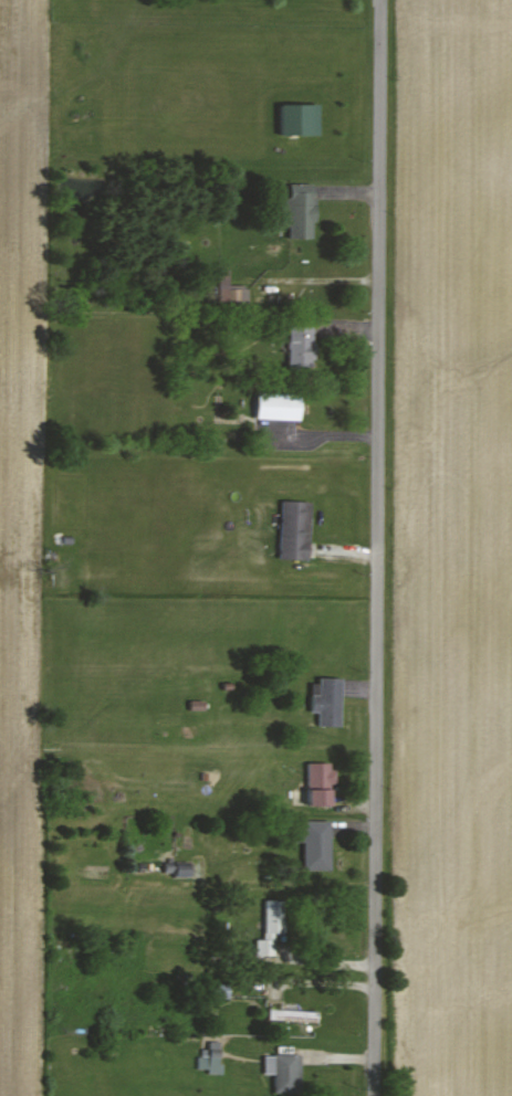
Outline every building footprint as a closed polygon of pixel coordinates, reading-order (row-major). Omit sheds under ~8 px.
[(280,136),(318,136),(318,104),(279,105),(280,136)] [(281,198),(281,238),(312,238),(312,184),(287,184),(287,198),(281,198)] [(228,270),(218,271),(219,304),(247,303),(247,286),(229,287),(228,270)] [(314,328),(289,327),(288,345),(286,345),(286,359),(313,360),(314,328)] [(299,395),(256,394),(255,419),(299,421),(299,395)] [(310,500),(280,500),(278,558),(308,559),(310,500)] [(340,726),(341,679),(310,678),(310,712),(317,712),(317,726),(340,726)] [(306,762),(307,804),(329,804),(329,784),(332,783),(332,762),(306,762)] [(330,822),(295,821),(295,842),(303,842),(303,869),(330,869),(330,822)] [(264,939),(256,939),(256,956),(273,956),(273,933),(287,934),(287,918),(280,918),(280,901),(264,900),(264,939)] [(210,998),(228,998),(228,983),(210,983),(210,998)] [(268,1020),(317,1021),(317,1010),(269,1009),(268,1020)] [(219,1041),(209,1041),(208,1049),(199,1049),(198,1069),(207,1069),(207,1074),(223,1074),(223,1064),(218,1064),(219,1041)] [(264,1054),(263,1074),(273,1074),(273,1092),(300,1093),(301,1055),(264,1054)]
